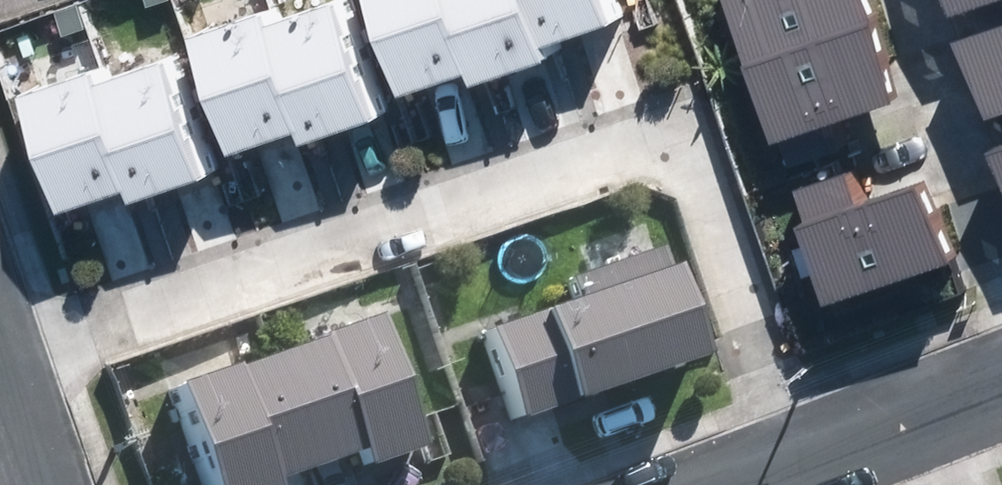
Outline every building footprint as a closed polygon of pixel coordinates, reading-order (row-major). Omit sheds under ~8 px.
[(281,0),(271,0),(212,19),(250,133),(319,111),(284,8),(281,0)] [(319,111),(323,121),(391,97),(358,0),(306,0),(284,8),(319,111)] [(418,75),(487,52),(469,0),(393,0),(418,75)] [(487,52),(491,63),(559,39),(555,28),(546,0),(469,0),(487,52)] [(555,28),(625,4),(624,0),(546,0),(555,28)] [(765,44),(883,4),(882,0),(749,0),(765,44)] [(910,81),(883,4),(765,44),(791,121),(910,81)] [(977,20),(1001,94),(1001,12),(977,20)] [(113,66),(149,169),(153,179),(221,156),(182,43),(113,66)] [(113,66),(110,55),(42,78),(80,192),(149,169),(113,66)] [(937,165),(820,206),(846,279),(963,238),(937,165)] [(576,290),(486,321),(517,409),(693,348),(655,240),(569,270),(576,290)] [(369,313),(272,346),(311,458),(356,444),(361,459),(414,441),(369,313)] [(272,346),(175,380),(212,484),(272,484),(268,473),(311,458),(272,346)]
